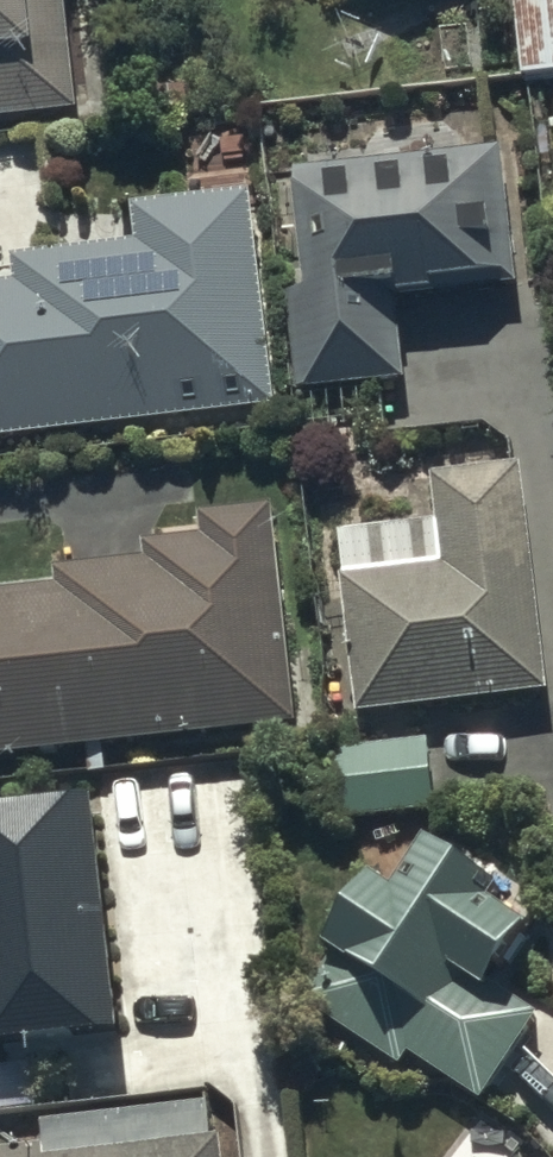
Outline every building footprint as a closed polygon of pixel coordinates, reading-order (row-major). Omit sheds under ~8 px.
[(78,129),(67,0),(0,0),(0,136),(78,129)] [(518,83),(552,80),(552,0),(513,0),(518,83)] [(499,159),(289,182),(305,302),(285,305),(296,407),(404,395),(395,316),(515,303),(499,159)] [(274,418),(253,204),(129,216),(133,255),(10,267),(12,297),(0,297),(0,450),(274,418)] [(518,478),(430,489),(437,533),(337,541),(343,592),(337,593),(353,732),(546,709),(518,478)] [(295,738),(271,523),(201,530),(203,552),(142,558),(144,572),(56,581),(58,601),(0,608),(0,770),(295,738)] [(426,754),(339,761),(345,829),(432,821),(426,754)] [(0,829),(0,1060),(126,1046),(101,818),(0,829)] [(488,905),(425,864),(392,913),(370,898),(322,971),(329,975),(301,1017),(399,1082),(407,1071),(473,1115),(532,1026),(495,1001),(527,954),(477,920),(488,905)] [(221,1154),(213,1154),(209,1118),(41,1133),(43,1156),(222,1156),(221,1154)]
